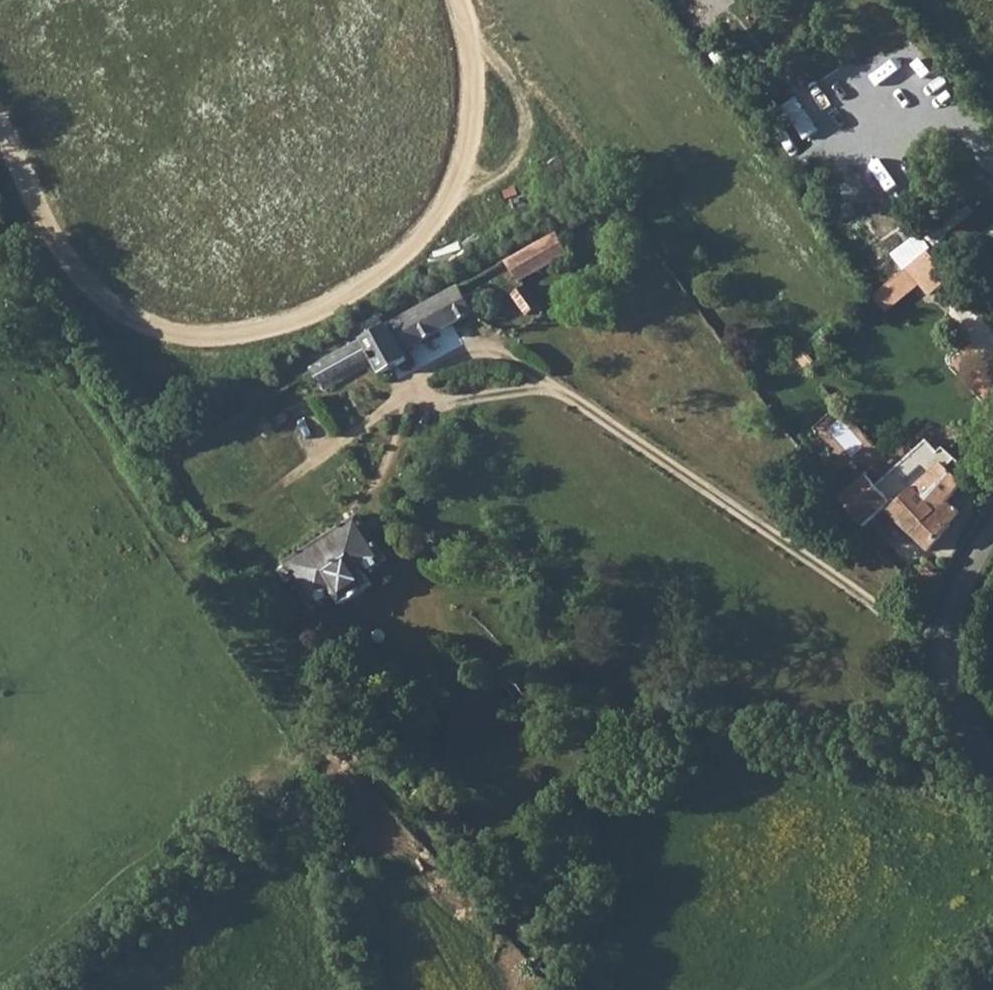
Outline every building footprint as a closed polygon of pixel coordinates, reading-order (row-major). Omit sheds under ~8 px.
[(800,97),(788,105),(808,139),(820,131),(800,97)] [(555,231),(506,259),(518,279),(566,252),(555,231)] [(926,249),(910,262),(918,271),(934,257),(926,249)] [(458,285),(311,366),(313,371),(323,389),(373,362),(379,373),(410,357),(404,349),(474,311),(458,285)] [(525,312),(537,304),(522,285),(511,292),(525,312)] [(804,351),(797,357),(803,365),(811,359),(804,351)] [(910,487),(889,509),(927,548),(961,510),(947,498),(961,482),(937,460),(916,482),(908,474),(903,480),(910,487)] [(864,474),(839,495),(861,523),(874,512),(883,502),(889,509),(910,487),(903,480),(898,475),(887,478),(873,484),(864,474)] [(969,484),(955,500),(964,509),(978,493),(969,484)] [(321,537),(282,564),(310,606),(334,591),(342,603),(373,583),(365,571),(386,558),(358,515),(321,537)] [(551,989),(577,989),(566,978),(551,989)]
